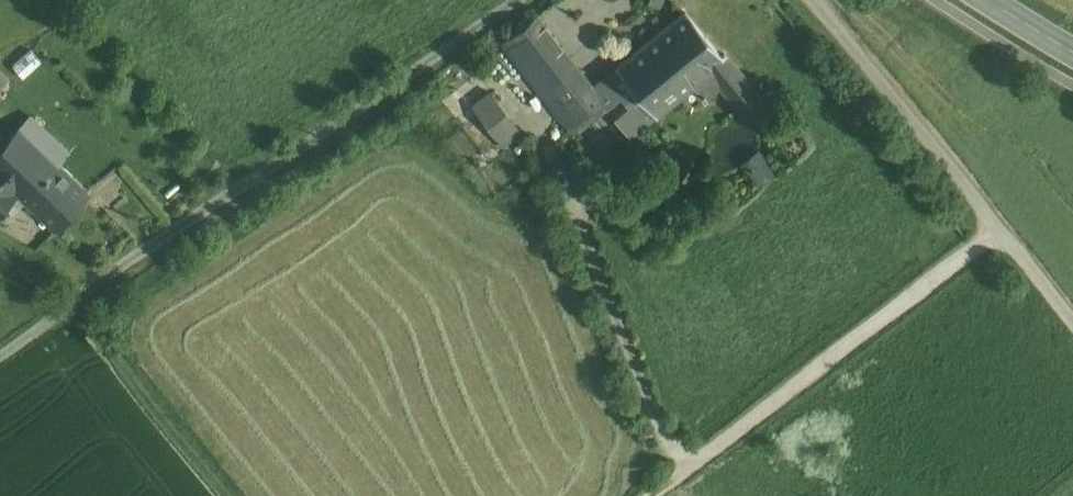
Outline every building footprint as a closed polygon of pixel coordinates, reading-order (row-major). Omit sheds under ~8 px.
[(594,84),(603,107),(606,108),(620,96),(628,106),(614,118),(630,138),(694,87),(706,99),(719,88),(709,74),(731,56),(760,29),(737,0),(696,0),(594,84)] [(539,15),(502,44),(571,131),(603,107),(594,84),(539,15)] [(775,113),(731,56),(709,74),(719,88),(754,130),(775,113)] [(487,90),(470,104),(504,145),(521,131),(487,90)] [(31,114),(0,146),(0,176),(18,193),(23,199),(59,162),(71,152),(31,114)] [(757,148),(740,163),(760,185),(777,170),(757,148)] [(90,192),(59,162),(23,199),(54,229),(90,192)] [(18,193),(0,176),(0,211),(18,193)]
